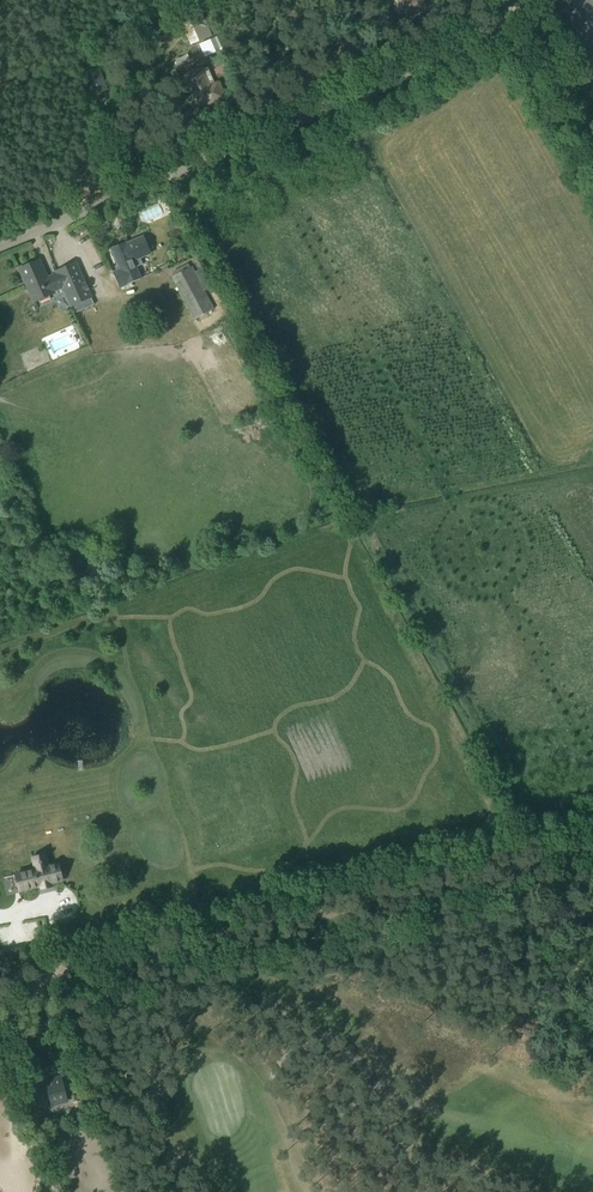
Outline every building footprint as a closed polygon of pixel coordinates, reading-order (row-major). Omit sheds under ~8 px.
[(202,16),(181,25),(190,46),(211,37),(202,16)] [(219,56),(211,60),(216,73),(224,70),(219,56)] [(214,84),(206,67),(195,72),(195,71),(188,73),(189,75),(185,76),(193,94),(191,95),(196,106),(205,102),(207,105),(224,97),(218,83),(214,84)] [(93,96),(107,90),(97,68),(84,73),(93,96)] [(147,251),(141,239),(124,246),(124,245),(111,251),(119,268),(132,263),(131,261),(134,260),(133,258),(147,251)] [(53,293),(63,288),(74,314),(93,306),(75,264),(46,277),(39,261),(19,270),(33,302),(53,293)] [(194,273),(192,267),(174,277),(196,319),(214,309),(204,291),(212,288),(202,269),(194,273)] [(120,289),(134,283),(127,268),(113,274),(120,289)] [(48,867),(46,861),(41,862),(41,861),(39,862),(39,863),(34,864),(36,870),(16,875),(16,876),(17,875),(20,890),(19,890),(20,891),(62,881),(62,880),(61,880),(57,865),(58,865),(58,864),(48,867)] [(45,1081),(51,1104),(66,1100),(60,1077),(45,1081)] [(83,1101),(75,1104),(78,1114),(86,1112),(83,1101)] [(45,1122),(42,1112),(35,1114),(38,1124),(45,1122)] [(39,1155),(32,1158),(39,1171),(46,1168),(39,1155)]
